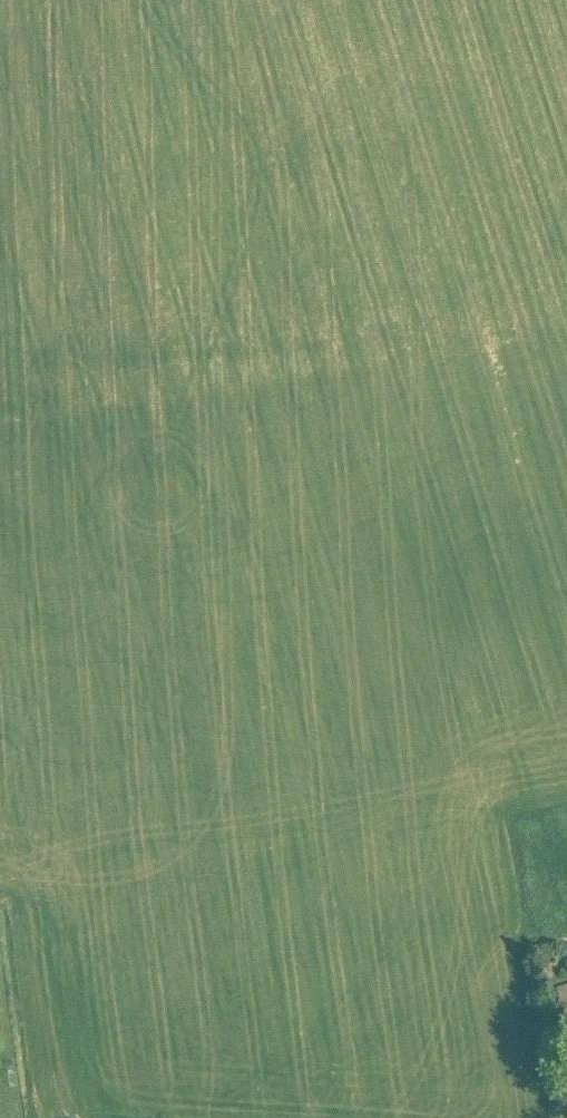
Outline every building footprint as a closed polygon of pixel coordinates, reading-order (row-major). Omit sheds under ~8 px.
[(553,991),(562,1030),(566,1028),(566,988),(553,991)] [(566,1094),(566,1082),(565,1070),(554,1072),(559,1096),(566,1094)]
